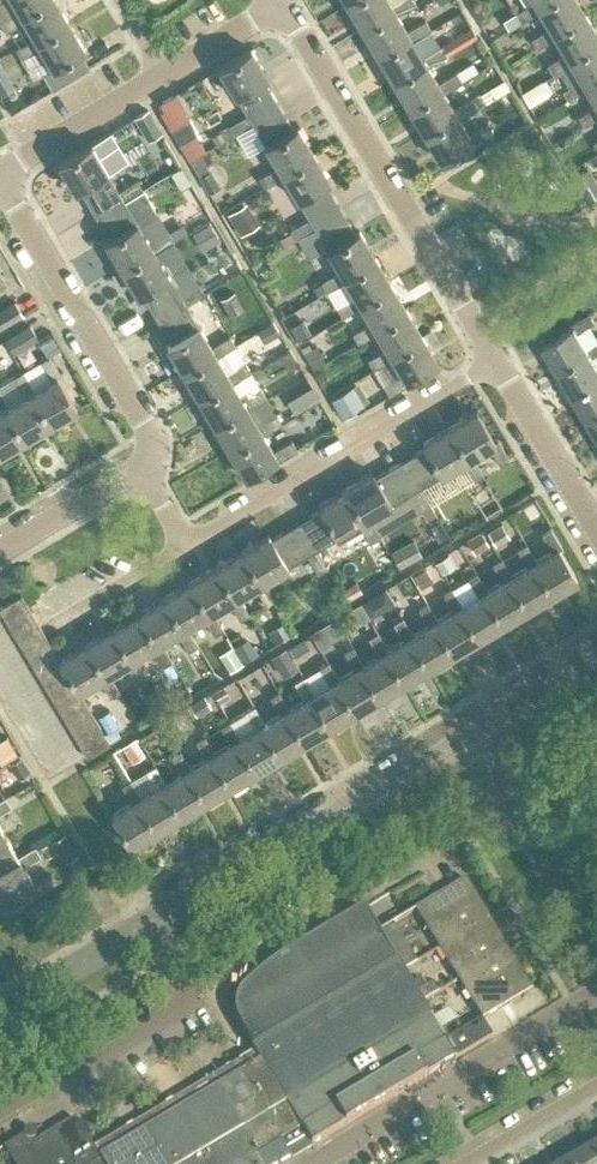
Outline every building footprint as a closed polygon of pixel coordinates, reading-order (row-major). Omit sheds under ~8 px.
[(55,0),(41,0),(19,14),(17,10),(0,20),(0,23),(4,30),(22,19),(32,36),(34,39),(67,20),(55,0)] [(41,0),(11,0),(17,10),(19,14),(41,0)] [(389,0),(349,0),(346,1),(362,27),(394,8),(395,12),(413,1),(413,0),(394,0),(390,2),(389,0)] [(538,10),(535,6),(545,0),(531,0),(514,10),(520,20),(538,10)] [(576,0),(545,0),(535,6),(538,10),(548,26),(530,37),(535,46),(553,35),(551,32),(583,12),(576,0)] [(405,28),(395,12),(394,8),(362,27),(377,53),(409,35),(411,38),(429,27),(423,17),(405,28)] [(454,27),(468,18),(461,8),(447,17),(454,27)] [(508,28),(520,20),(514,10),(502,18),(508,28)] [(583,12),(551,32),(553,35),(563,52),(545,63),(551,72),(569,61),(566,57),(596,39),(596,36),(583,12)] [(67,20),(34,39),(32,36),(19,44),(14,47),(20,56),(38,45),(51,66),(42,71),(51,86),(88,64),(79,49),(83,46),(67,20)] [(420,54),(411,38),(409,35),(377,53),(393,79),(424,60),(426,63),(444,53),(438,43),(420,54)] [(566,57),(569,61),(578,78),(561,88),(567,98),(584,88),(582,83),(596,74),(596,39),(566,57)] [(233,132),(250,122),(248,119),(277,102),(262,77),(266,74),(249,47),(217,66),(245,112),(227,123),(233,132)] [(436,80),(426,63),(424,60),(393,79),(408,105),(440,86),(441,89),(475,69),(470,60),(436,80)] [(582,83),(584,88),(594,103),(576,114),(582,124),(596,115),(596,74),(582,83)] [(502,78),(493,83),(493,84),(498,92),(507,86),(502,78)] [(451,106),(441,89),(440,86),(408,105),(424,131),(455,112),(457,116),(475,105),(469,96),(451,106)] [(478,91),(469,96),(475,105),(483,100),(479,93),(478,91)] [(170,127),(189,116),(175,92),(160,101),(164,108),(160,110),(170,127)] [(292,126),(277,102),(248,119),(250,122),(276,164),(258,175),(263,185),(281,174),(279,171),(312,151),(296,124),(292,126)] [(134,115),(148,139),(162,130),(148,107),(134,115)] [(467,132),(457,116),(455,112),(424,131),(440,158),(469,140),(471,143),(491,131),(485,122),(467,132)] [(93,212),(122,195),(123,197),(141,187),(136,178),(118,189),(108,171),(122,163),(105,134),(91,143),(59,162),(75,189),(78,187),(93,212)] [(328,178),(312,151),(279,171),(281,174),(306,216),(289,226),(295,236),(312,226),(310,222),(339,205),(324,180),(328,178)] [(190,180),(181,164),(170,170),(179,186),(190,180)] [(587,166),(571,176),(587,201),(596,195),(596,181),(587,166)] [(138,223),(157,212),(142,186),(141,187),(123,197),(138,223)] [(138,223),(123,197),(122,195),(93,212),(108,237),(104,239),(120,266),(152,247),(154,249),(172,239),(166,229),(148,240),(138,223)] [(240,233),(258,222),(246,200),(227,212),(240,233)] [(339,205),(310,222),(312,226),(313,228),(329,253),(338,268),(320,279),(326,289),(344,278),(341,273),(373,254),(358,227),(354,230),(339,205)] [(219,238),(209,221),(197,228),(207,245),(219,238)] [(179,292),(154,249),(152,247),(120,266),(136,293),(140,290),(155,315),(183,298),(185,302),(203,291),(197,281),(179,292)] [(389,280),(373,254),(341,273),(344,278),(353,294),(336,305),(341,314),(359,304),(356,299),(389,280)] [(404,306),(389,280),(356,299),(359,304),(369,320),(351,331),(356,340),(375,329),(372,325),(404,306)] [(231,318),(246,310),(233,289),(219,297),(231,318)] [(210,344),(185,302),(183,298),(155,315),(170,340),(166,342),(182,368),(213,349),(216,354),(233,343),(227,333),(210,344)] [(24,314),(15,299),(0,308),(0,328),(24,314)] [(420,331),(404,306),(372,325),(375,329),(385,346),(367,357),(373,366),(391,355),(388,351),(420,331)] [(573,324),(543,342),(558,367),(588,349),(586,346),(577,331),(594,320),(589,311),(571,322),(573,324)] [(291,324),(298,336),(310,329),(303,317),(291,324)] [(270,339),(278,333),(270,320),(261,326),(270,339)] [(3,338),(12,353),(37,337),(29,323),(3,338)] [(404,377),(436,358),(420,331),(388,351),(391,355),(400,371),(382,382),(388,392),(407,381),(404,377)] [(315,343),(311,346),(308,340),(299,346),(313,367),(325,359),(315,343)] [(592,355),(596,352),(596,340),(586,346),(588,349),(558,367),(573,392),(596,378),(596,364),(592,355)] [(287,369),(296,364),(287,348),(265,361),(271,371),(284,364),(287,369)] [(225,370),(216,354),(213,349),(182,368),(197,394),(229,375),(231,380),(249,369),(243,359),(225,370)] [(75,406),(57,375),(59,373),(47,354),(21,369),(32,388),(29,390),(48,422),(75,406)] [(32,388),(21,369),(0,382),(0,392),(7,403),(3,405),(22,438),(48,422),(29,390),(32,388)] [(298,372),(272,387),(278,397),(304,382),(298,372)] [(241,396),(231,380),(229,375),(197,394),(213,420),(244,401),(246,405),(264,395),(258,386),(241,396)] [(573,392),(588,416),(596,411),(596,378),(573,392)] [(304,400),(313,395),(306,384),(298,389),(304,400)] [(341,415),(363,402),(352,384),(330,397),(341,415)] [(7,403),(0,392),(0,451),(22,438),(3,405),(7,403)] [(256,422),(246,405),(244,401),(213,420),(228,446),(260,427),(262,431),(280,421),(274,412),(256,422)] [(475,408),(448,424),(467,456),(471,453),(487,444),(498,462),(508,457),(496,437),(493,439),(475,408)] [(588,416),(596,431),(596,411),(588,416)] [(482,472),(471,453),(467,456),(448,424),(422,440),(424,444),(399,459),(416,487),(420,484),(462,459),(473,478),(482,472)] [(276,459),(296,447),(290,437),(272,448),(262,431),(260,427),(228,446),(244,473),(274,455),(276,459)] [(431,503),(420,484),(416,487),(399,459),(374,474),(372,470),(345,486),(364,518),(368,515),(410,490),(421,508),(431,503)] [(379,534),(368,515),(364,518),(345,486),(318,502),(320,506),(295,521),(312,549),(316,546),(358,521),(369,540),(379,534)] [(327,565),(316,546),(312,549),(295,521),(270,536),(268,532),(241,548),(260,580),(264,577),(306,552),(317,571),(327,565)] [(495,544),(509,535),(501,521),(486,530),(495,544)] [(574,575),(556,545),(559,544),(548,526),(539,531),(550,548),(534,557),(530,559),(549,590),(574,575)] [(474,552),(488,543),(480,528),(465,537),(474,552)] [(391,549),(400,566),(422,553),(412,537),(391,549)] [(530,559),(534,557),(524,540),(515,546),(525,563),(509,572),(506,574),(524,605),(549,590),(530,559)] [(275,596),(264,577),(260,580),(241,548),(215,563),(234,595),(238,593),(254,583),(266,602),(275,596)] [(440,571),(455,562),(448,551),(434,560),(440,571)] [(506,574),(509,572),(499,555),(490,561),(500,577),(485,587),(481,589),(500,620),(524,605),(506,574)] [(249,611),(238,593),(234,595),(215,563),(189,579),(208,611),(212,608),(229,599),(240,617),(249,611)] [(419,587),(432,578),(422,563),(409,572),(419,587)] [(481,589),(485,587),(475,570),(465,575),(476,592),(460,601),(456,604),(475,635),(500,620),(481,589)] [(223,627),(212,608),(208,611),(189,579),(163,594),(182,626),(186,624),(203,614),(214,633),(223,627)] [(348,597),(362,589),(356,579),(342,587),(348,597)] [(456,604),(460,601),(450,585),(441,590),(451,607),(435,616),(432,618),(450,649),(475,635),(456,604)] [(392,602),(384,587),(374,594),(382,608),(392,602)] [(28,606),(21,593),(0,605),(0,610),(6,619),(28,606)] [(197,642),(186,624),(182,626),(163,594),(138,610),(156,642),(160,640),(177,630),(188,648),(197,642)] [(432,618),(435,616),(425,599),(416,605),(426,622),(411,631),(407,633),(426,664),(450,649),(432,618)] [(346,609),(355,624),(367,617),(359,602),(346,609)] [(35,617),(28,606),(6,619),(12,630),(35,617)] [(171,658),(160,640),(156,642),(138,610),(112,625),(131,657),(134,655),(151,645),(162,664),(171,658)] [(407,633),(411,631),(401,614),(391,619),(402,636),(386,646),(382,648),(401,679),(426,664),(407,633)] [(19,642),(42,628),(35,617),(12,630),(19,642)] [(145,674),(134,655),(131,657),(112,625),(86,641),(105,673),(108,671),(125,661),(136,679),(145,674)] [(49,640),(42,628),(19,642),(26,653),(49,640)] [(382,648),(386,646),(376,629),(367,634),(377,651),(361,660),(358,663),(376,694),(401,679),(382,648)] [(301,667),(318,656),(305,634),(287,645),(301,667)] [(253,641),(251,642),(247,636),(232,644),(236,651),(242,660),(258,651),(253,641)] [(55,651),(49,640),(26,653),(33,665),(55,651)] [(119,689),(108,671),(105,673),(86,641),(59,657),(62,662),(69,673),(75,685),(78,689),(99,676),(110,695),(119,689)] [(282,675),(298,665),(285,644),(269,654),(282,675)] [(358,663),(361,660),(351,644),(342,649),(352,666),(337,675),(333,677),(352,708),(376,694),(358,663)] [(39,676),(62,662),(55,651),(33,665),(39,676)] [(226,657),(232,666),(242,660),(236,651),(226,657)] [(333,677),(337,675),(327,658),(318,664),(328,681),(312,690),(308,692),(327,723),(352,708),(333,677)] [(46,687),(69,673),(62,662),(39,676),(46,687)] [(53,698),(75,685),(69,673),(46,687),(53,698)] [(308,692),(312,690),(302,673),(293,678),(303,695),(287,705),(284,707),(302,738),(327,723),(308,692)] [(82,696),(78,689),(75,685),(53,698),(60,710),(82,696)] [(284,707),(287,705),(277,688),(268,693),(278,710),(263,719),(259,722),(278,752),(302,738),(284,707)] [(89,707),(82,696),(60,710),(66,721),(89,707)] [(259,722),(263,719),(253,702),(243,708),(254,725),(238,734),(234,736),(253,767),(278,752),(259,722)] [(73,731),(95,718),(89,707),(66,721),(73,731)] [(107,729),(118,722),(108,707),(97,714),(107,729)] [(173,730),(182,724),(175,713),(166,719),(173,730)] [(234,736),(238,734),(228,717),(219,723),(229,740),(213,749),(210,751),(228,782),(253,767),(234,736)] [(79,743),(102,729),(95,718),(73,731),(79,743)] [(87,755),(109,741),(102,729),(79,743),(87,755)] [(210,751),(213,749),(203,732),(194,737),(204,754),(189,764),(185,766),(204,797),(228,782),(210,751)] [(131,761),(145,752),(134,735),(121,744),(131,761)] [(185,766),(189,764),(179,747),(169,752),(180,769),(164,778),(160,780),(179,811),(204,797),(185,766)] [(18,776),(29,768),(20,754),(8,761),(18,776)] [(160,780),(164,778),(154,762),(145,767),(152,780),(148,782),(150,787),(139,793),(136,795),(154,826),(179,811),(160,780)] [(136,795),(139,793),(129,776),(120,782),(130,798),(110,810),(129,841),(154,826),(136,795)] [(0,798),(0,811),(11,805),(5,795),(0,798)] [(3,869),(20,859),(17,854),(0,825),(0,863),(3,869)] [(78,852),(65,831),(41,846),(47,855),(57,849),(64,860),(78,852)] [(40,854),(34,844),(17,854),(20,859),(3,869),(0,863),(0,901),(2,904),(35,884),(23,864),(40,854)] [(465,881),(377,933),(378,935),(393,926),(415,913),(437,948),(486,918),(465,881)] [(440,1035),(432,1022),(422,1005),(416,996),(411,987),(405,978),(400,980),(360,914),(359,911),(292,951),(262,972),(243,989),(239,993),(236,998),(234,1003),(234,1009),(234,1015),(235,1020),(238,1025),(252,1049),(255,1054),(306,1141),(311,1149),(320,1143),(328,1139),(396,1098),(418,1085),(456,1062),(446,1045),(440,1035)] [(459,985),(508,956),(486,918),(437,948),(459,985)] [(417,966),(408,952),(394,960),(403,974),(417,966)] [(531,994),(508,956),(459,985),(481,1022),(482,1023),(531,994)] [(420,981),(411,987),(416,996),(426,990),(420,981)] [(426,990),(416,996),(422,1005),(438,996),(433,986),(426,990)] [(463,1035),(446,1045),(456,1062),(492,1041),(482,1023),(463,1035)] [(457,1025),(440,1035),(446,1045),(463,1035),(462,1034),(457,1025)] [(306,1141),(260,1063),(255,1054),(234,1066),(286,1152),(306,1141)] [(234,1066),(209,1081),(209,1082),(258,1163),(283,1163),(289,1160),(285,1153),(286,1152),(234,1066)] [(209,1082),(137,1125),(160,1163),(258,1163),(209,1082)] [(99,1162),(92,1152),(75,1123),(34,1147),(29,1137),(0,1154),(0,1163),(100,1163),(99,1162)] [(137,1125),(92,1152),(99,1162),(100,1163),(160,1163),(137,1125)] [(587,1156),(592,1163),(596,1163),(596,1150),(587,1156)] [(587,1156),(573,1163),(592,1163),(587,1156)]
